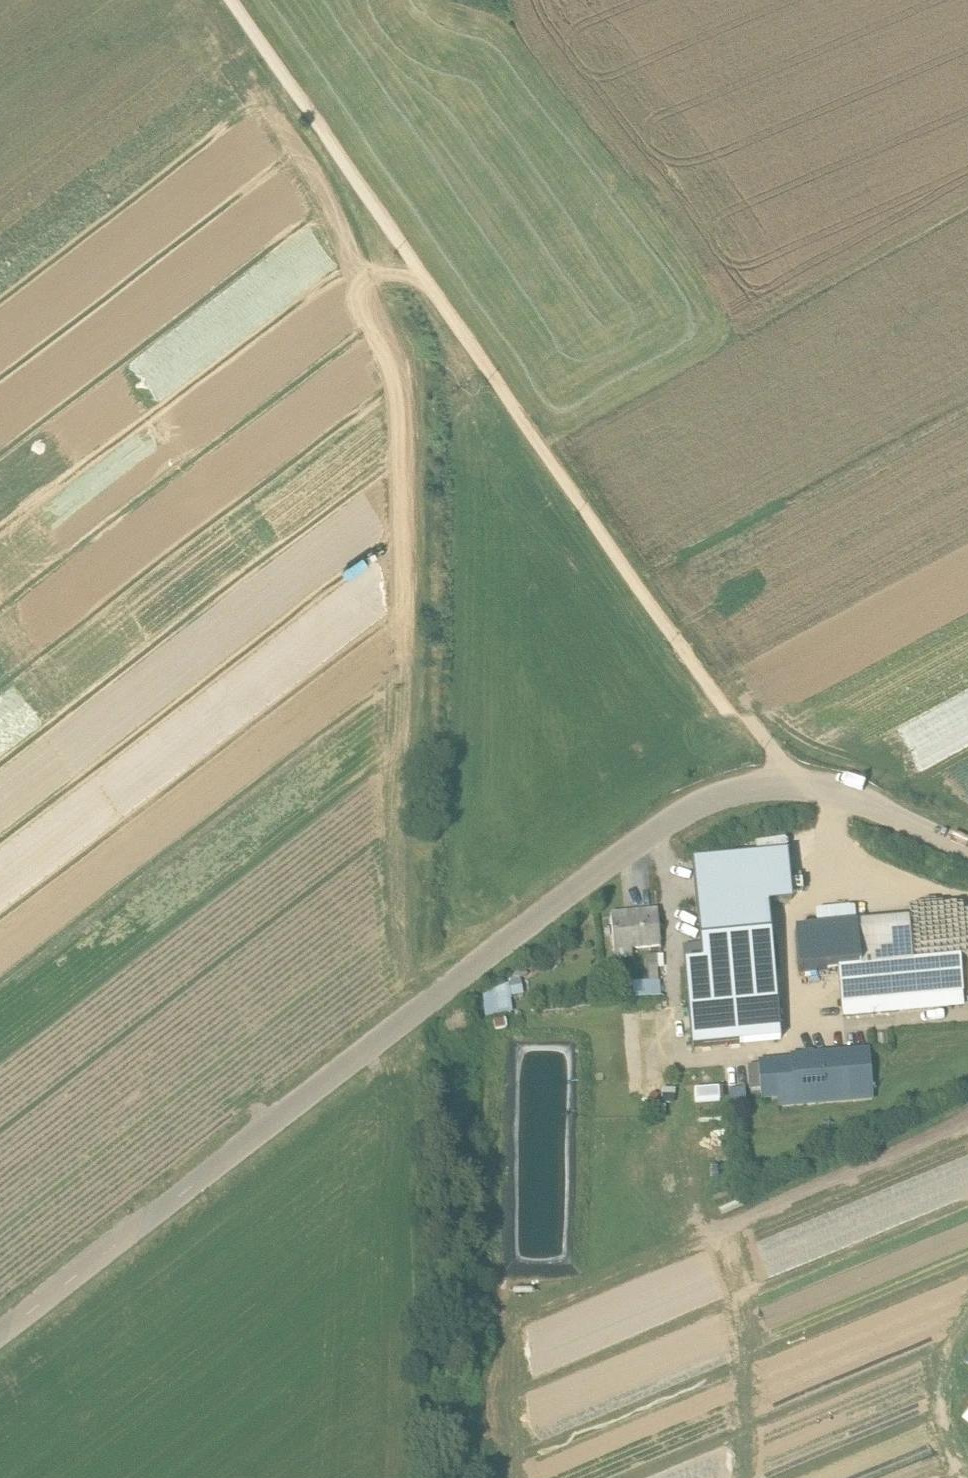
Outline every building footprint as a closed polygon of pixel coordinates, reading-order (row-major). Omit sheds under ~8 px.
[(785,866),(691,874),(698,952),(762,946),(769,946),(767,919),(790,917),(785,866)] [(814,925),(816,942),(855,938),(853,921),(814,925)] [(656,922),(610,927),(613,963),(631,961),(659,958),(656,922)] [(907,934),(855,938),(858,978),(874,977),(911,973),(908,945),(907,934)] [(816,942),(794,943),(797,984),(837,980),(840,1014),(960,1003),(961,1003),(958,969),(911,973),(874,977),(858,978),(855,938),(816,942)] [(698,952),(681,954),(691,1058),(772,1050),(762,946),(698,952)] [(631,961),(613,963),(614,971),(632,969),(631,961)] [(657,968),(645,969),(647,994),(659,993),(657,968)] [(484,1001),(487,1027),(512,1024),(509,998),(484,1001)] [(960,1003),(840,1014),(842,1030),(961,1020),(960,1003)] [(789,1069),(789,1072),(757,1075),(760,1111),(777,1110),(816,1107),(871,1103),(868,1063),(789,1069)] [(696,1099),(696,1112),(721,1111),(720,1098),(696,1099)]
